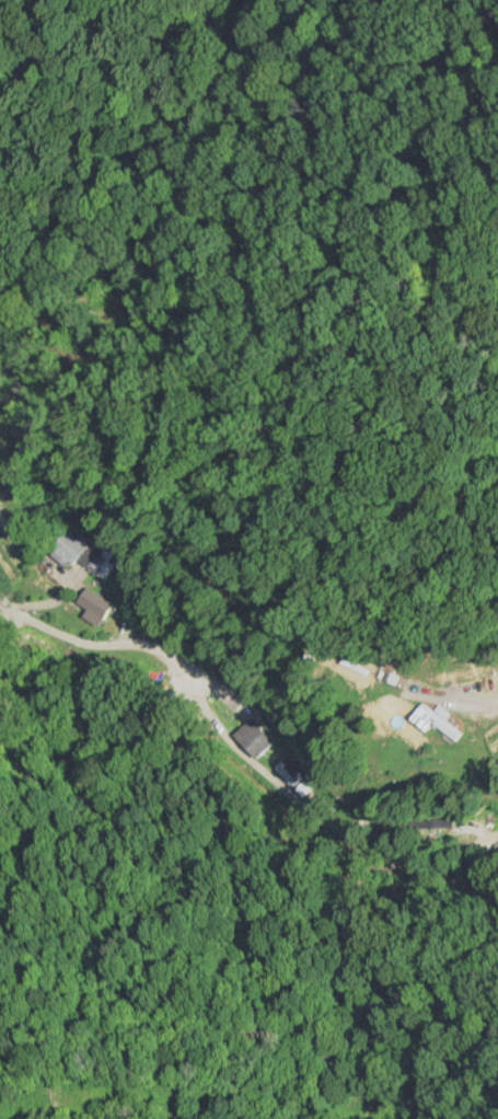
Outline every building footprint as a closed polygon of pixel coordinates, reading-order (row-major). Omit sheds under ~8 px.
[(86,567),(99,550),(79,534),(76,537),(66,529),(48,552),(69,568),(76,559),(86,567)] [(96,626),(112,605),(86,585),(74,601),(87,610),(82,615),(96,626)] [(458,732),(442,719),(447,712),(436,703),(431,710),(420,702),(413,710),(452,741),(458,732)] [(264,760),(279,741),(251,719),(236,738),(264,760)]
